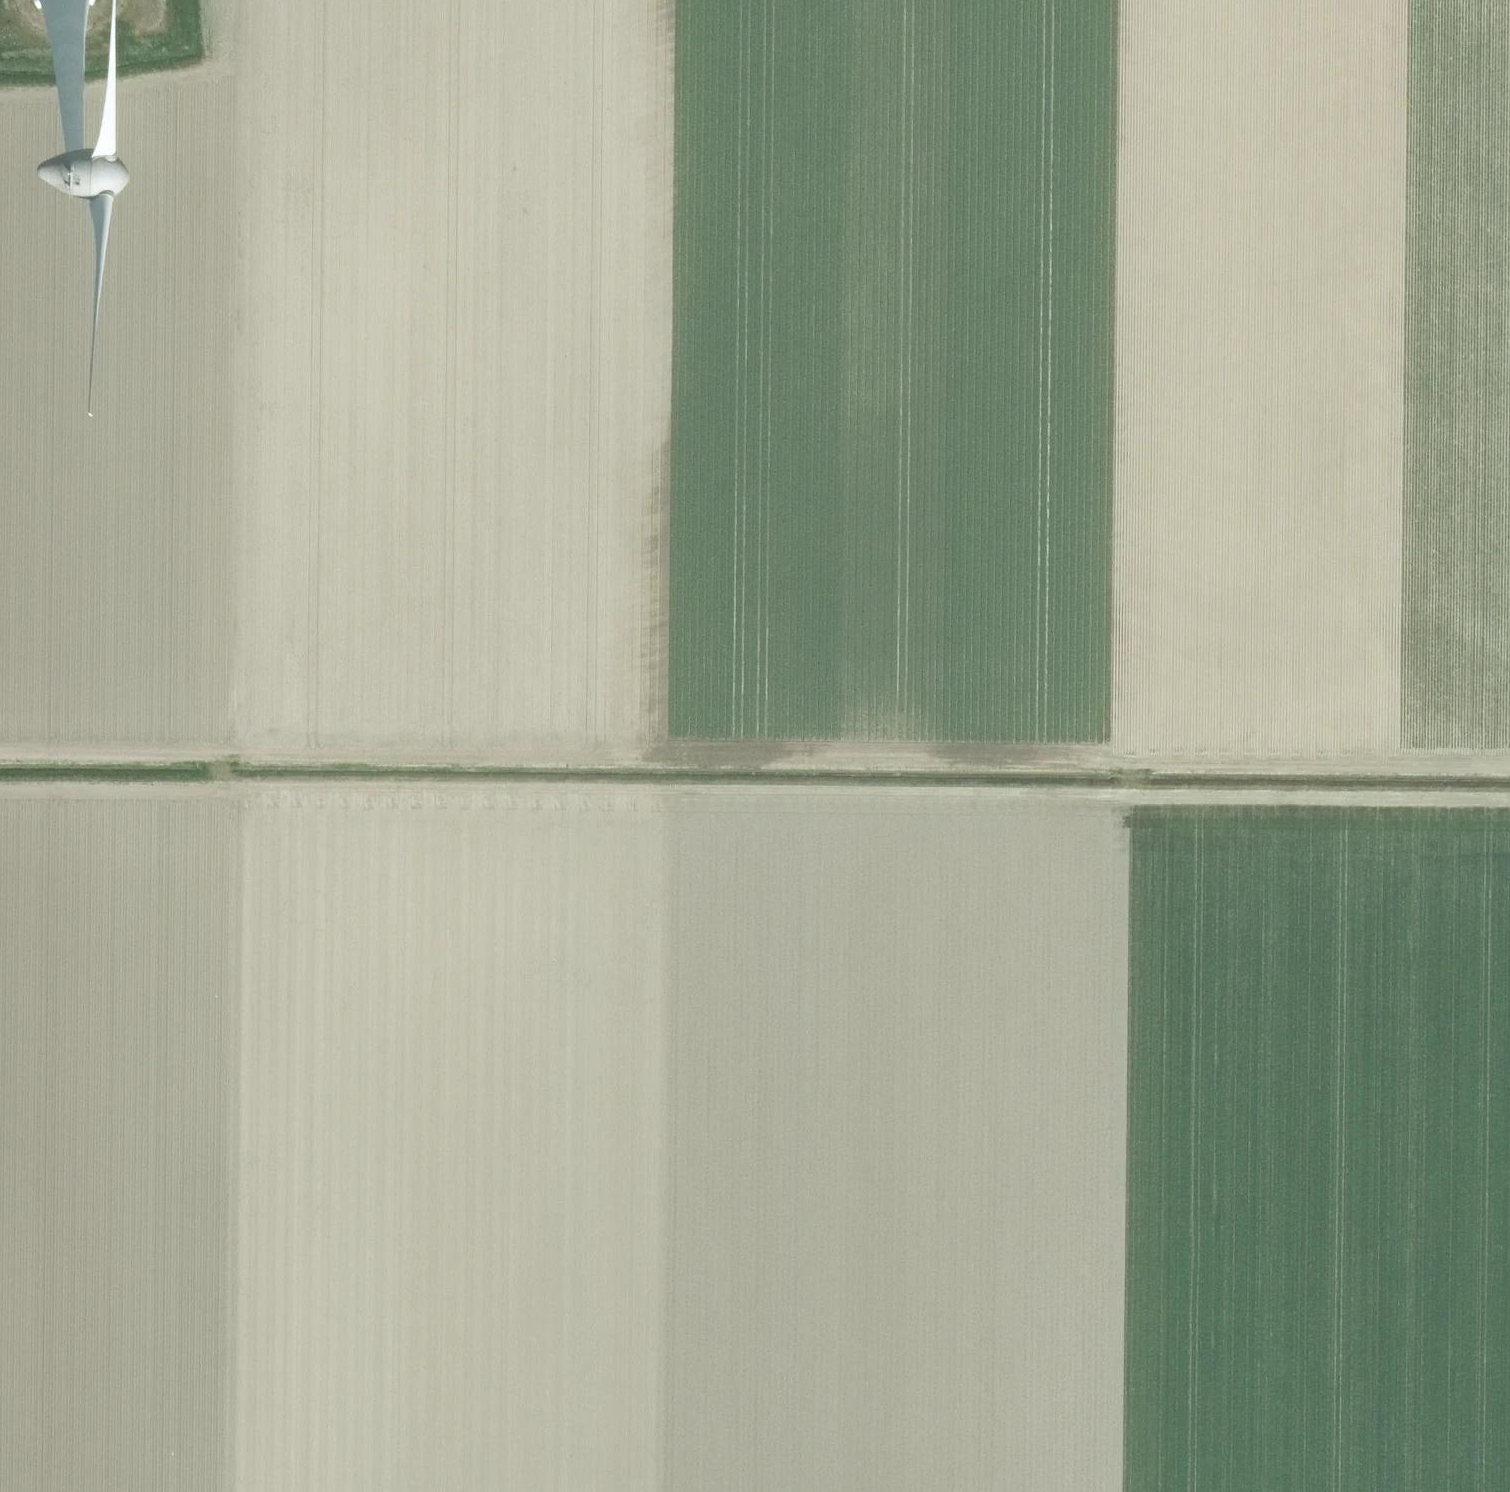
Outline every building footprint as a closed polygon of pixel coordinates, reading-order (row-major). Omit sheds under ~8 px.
[(38,5),(46,11),(54,15),(63,16),(72,15),(81,10),(88,4),(91,0),(35,0),(38,5)]
